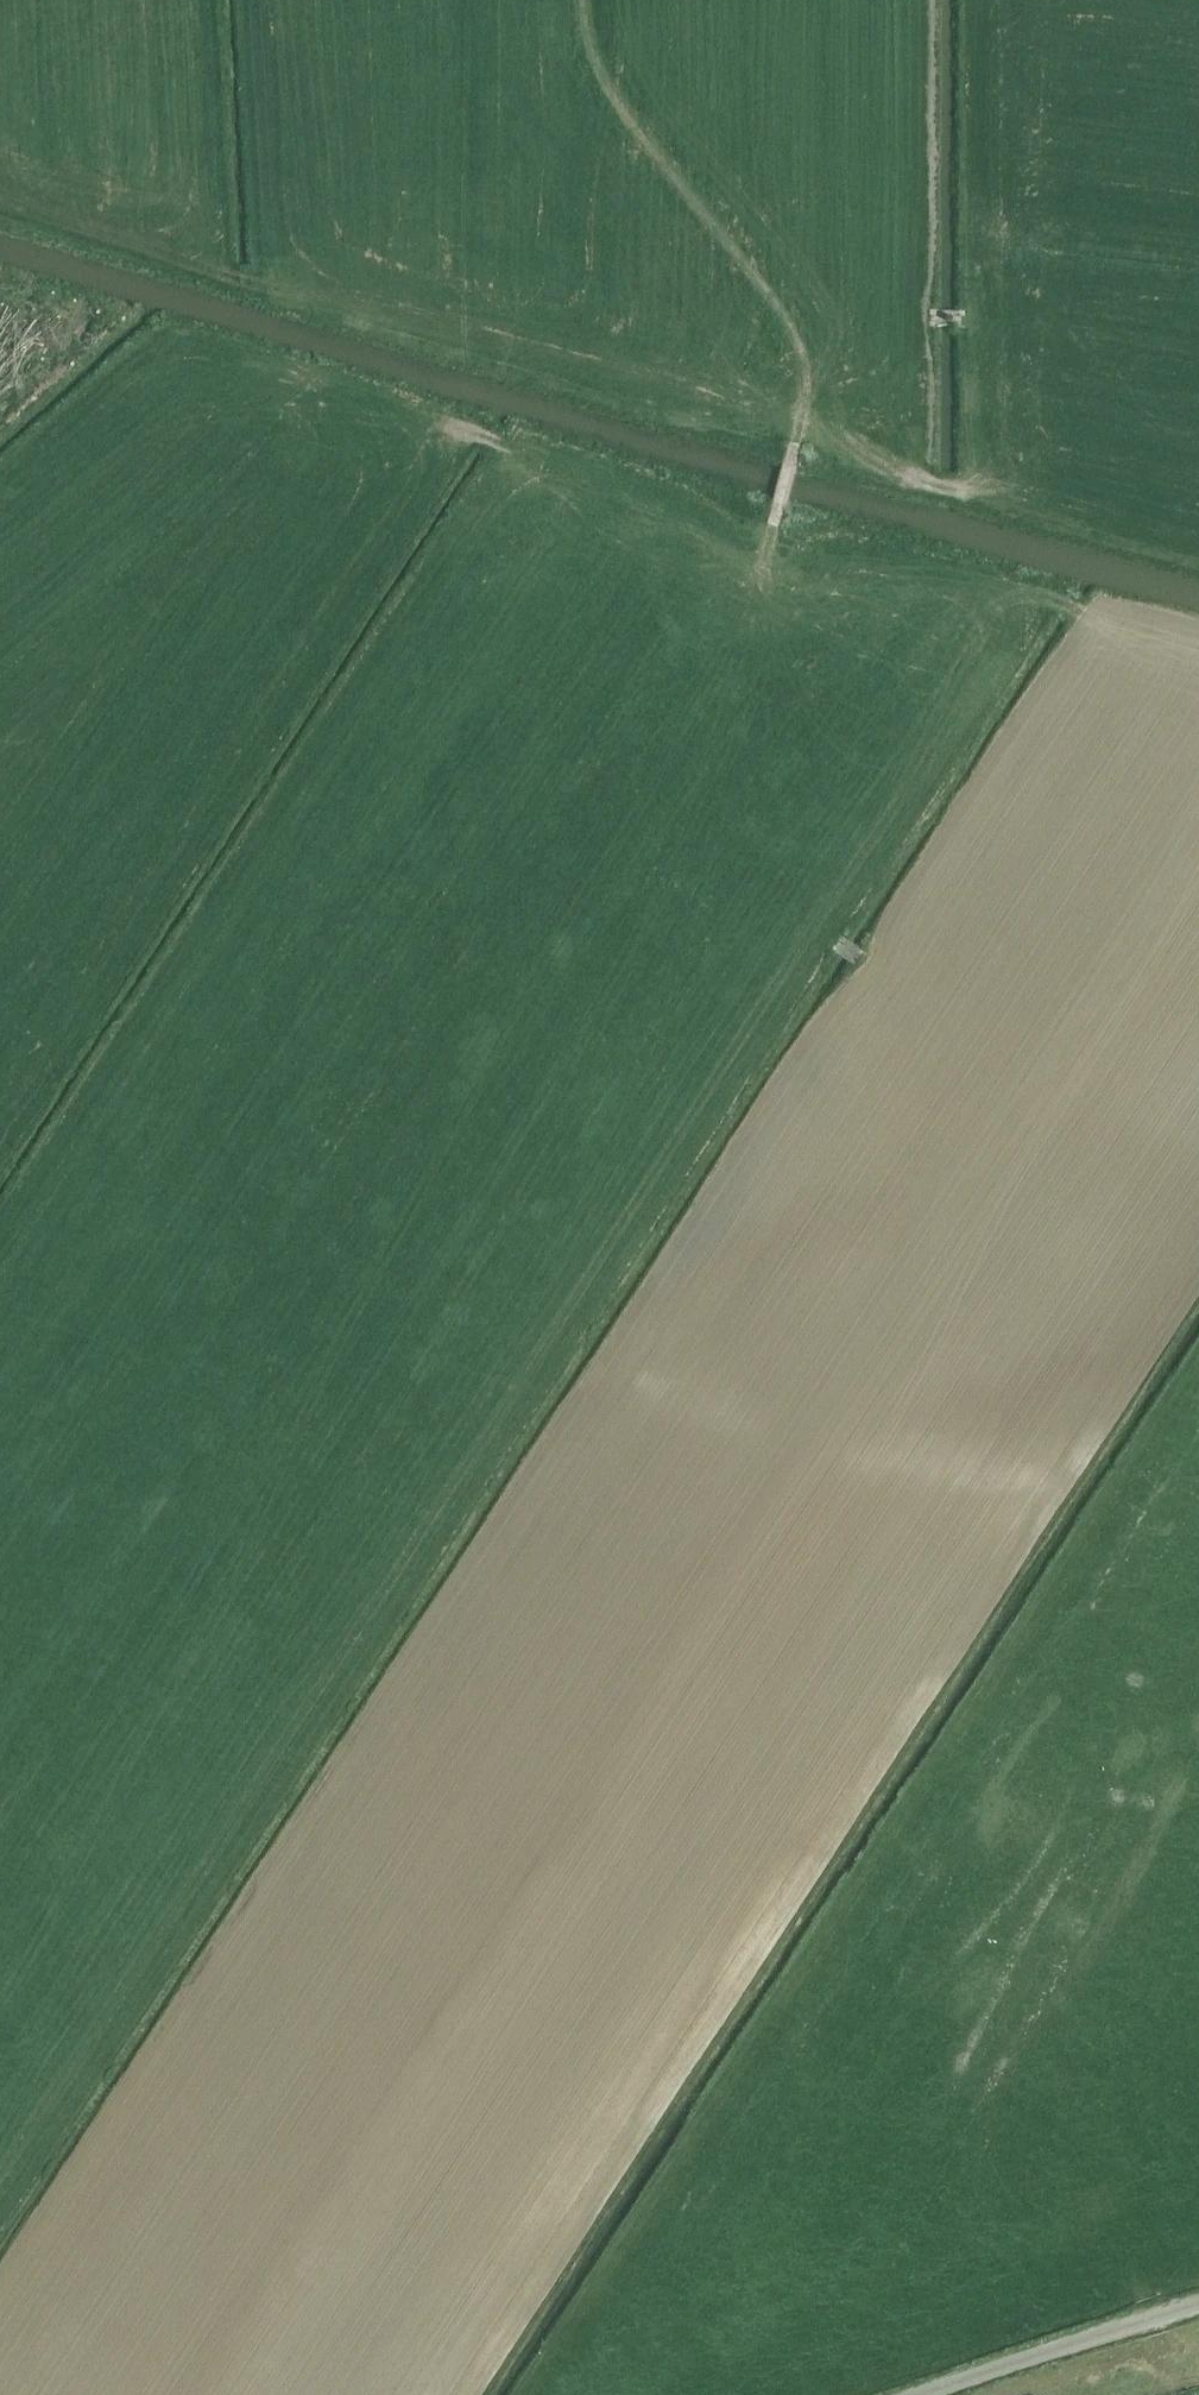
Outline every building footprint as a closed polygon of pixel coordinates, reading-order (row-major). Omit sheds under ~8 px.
[(1020,2394),(1058,2394),(1055,2386),(1020,2394)]
